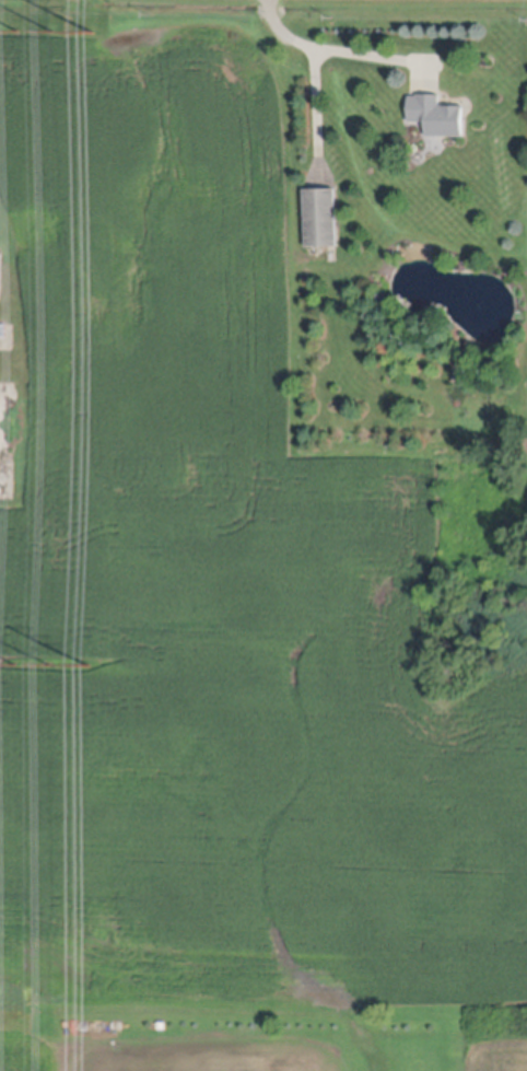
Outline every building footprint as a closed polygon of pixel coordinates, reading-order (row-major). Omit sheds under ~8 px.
[(411,118),(411,93),(419,93),(419,91),(442,91),(442,102),(465,102),(465,133),(428,132),(428,117),(423,117),(423,118),(411,118)] [(307,243),(305,185),(337,184),(339,243),(307,243)]
